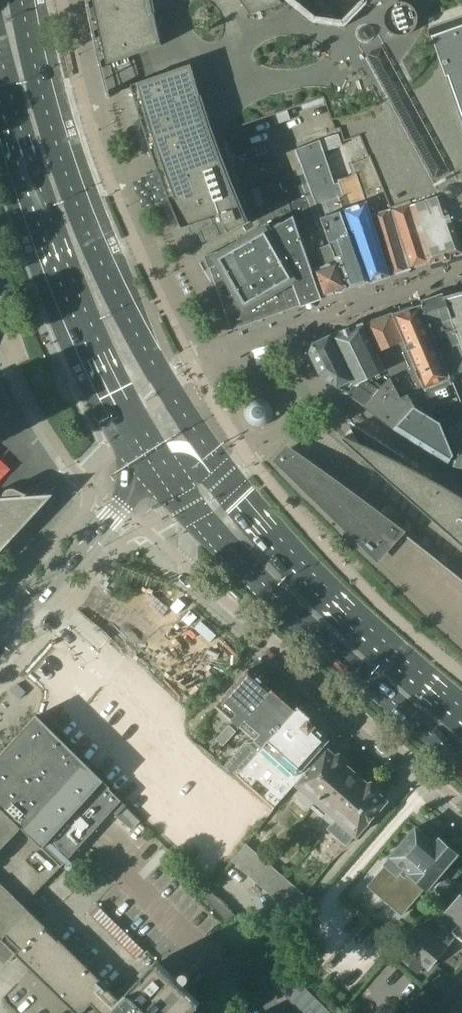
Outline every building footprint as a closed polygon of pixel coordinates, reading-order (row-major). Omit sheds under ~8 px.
[(89,3),(88,3),(88,4),(88,5),(89,5),(89,6),(88,6),(88,7),(89,8),(90,8),(95,33),(94,33),(94,34),(94,35),(95,35),(95,36),(94,36),(94,37),(94,38),(95,38),(96,38),(101,63),(100,63),(100,64),(101,65),(102,65),(101,66),(101,67),(102,67),(103,68),(108,91),(106,80),(109,92),(108,93),(107,93),(108,94),(109,94),(109,95),(108,95),(108,96),(109,97),(110,97),(110,98),(112,97),(133,87),(141,114),(141,116),(150,145),(155,156),(159,171),(171,201),(183,229),(188,227),(192,234),(199,231),(205,242),(220,235),(220,234),(227,230),(229,234),(253,222),(222,133),(325,98),(336,130),(341,128),(345,141),(361,136),(369,158),(370,157),(388,201),(391,208),(412,202),(390,151),(412,143),(363,52),(350,29),(347,24),(346,23),(344,22),(342,24),(343,25),(317,22),(317,21),(316,18),(313,19),(312,20),(289,1),(290,0),(89,0),(89,3)] [(383,42),(461,188),(461,0),(367,0),(367,1),(366,1),(363,2),(364,4),(365,5),(372,16),(371,18),(382,38),(383,40),(383,41),(383,42)] [(338,134),(321,140),(325,151),(342,145),(338,134)] [(318,208),(333,248),(348,288),(349,288),(371,281),(339,195),(344,194),(339,180),(334,181),(325,151),(321,140),(296,150),(298,154),(295,155),(298,162),(301,161),(303,167),(309,182),(318,208)] [(412,202),(413,202),(415,209),(432,262),(461,253),(461,250),(455,229),(456,229),(450,212),(449,213),(442,195),(441,196),(439,196),(433,186),(435,184),(412,143),(390,151),(412,202)] [(371,281),(390,276),(362,187),(357,173),(351,175),(342,145),(325,151),(334,181),(339,180),(344,194),(339,195),(371,281)] [(354,164),(357,173),(362,187),(390,276),(410,269),(391,208),(388,201),(370,157),(369,158),(354,164)] [(251,181),(280,169),(276,158),(247,171),(251,181)] [(211,282),(238,328),(324,297),(324,296),(308,255),(301,237),(291,206),(286,190),(282,180),(252,190),(264,227),(219,253),(218,251),(206,256),(210,268),(213,267),(217,279),(211,282)] [(308,255),(324,296),(348,288),(333,248),(318,208),(309,182),(305,184),(310,200),(291,206),(301,237),(308,255)] [(305,184),(286,190),(291,206),(310,200),(305,184)] [(413,202),(412,202),(391,208),(410,269),(432,262),(415,209),(413,202)] [(445,297),(454,322),(461,344),(461,292),(445,297)] [(424,304),(434,336),(461,402),(461,401),(461,344),(454,322),(445,297),(424,304)] [(424,304),(394,314),(426,388),(435,411),(440,409),(440,410),(461,402),(434,336),(424,304)] [(435,411),(426,388),(394,314),(363,324),(384,370),(394,393),(397,399),(403,400),(409,397),(415,406),(416,408),(431,416),(434,412),(435,411)] [(397,429),(396,429),(396,428),(415,406),(409,397),(403,400),(397,399),(394,393),(384,370),(363,324),(331,336),(354,384),(357,383),(374,396),(365,406),(396,429),(397,429)] [(321,374),(365,406),(374,396),(357,383),(354,384),(331,336),(314,343),(311,352),(321,374)] [(244,415),(245,418),(246,419),(247,421),(248,423),(250,424),(252,426),(254,427),(256,427),(258,427),(260,427),(262,427),(265,426),(266,425),(268,424),(270,423),(271,421),(273,419),(274,417),(274,415),(275,413),(275,411),(274,409),(274,407),(273,405),(271,403),(270,401),(268,400),(267,398),(265,398),(262,397),(260,397),(258,397),(256,397),(254,398),(252,399),(250,400),(248,401),(247,403),(246,405),(245,407),(244,409),(244,411),(244,413),(244,415)] [(461,402),(440,410),(457,453),(454,466),(461,468),(461,401),(461,402)] [(412,410),(396,428),(396,429),(397,429),(449,461),(453,455),(440,423),(415,407),(412,410)] [(344,438),(385,474),(461,542),(461,496),(456,492),(443,485),(431,478),(427,476),(414,469),(407,465),(401,462),(397,460),(369,447),(360,443),(357,441),(353,440),(345,436),(344,438)] [(277,460),(271,467),(414,607),(437,629),(458,648),(461,651),(461,579),(439,561),(403,532),(364,502),(288,448),(277,460)] [(14,537),(16,536),(36,514),(37,513),(54,494),(25,496),(28,495),(26,494),(17,489),(15,489),(13,489),(12,489),(10,489),(8,490),(7,490),(6,492),(5,493),(4,495),(4,496),(3,498),(0,498),(0,553),(14,537)] [(217,705),(240,725),(272,689),(264,681),(265,680),(265,674),(260,669),(254,669),(252,672),(249,669),(217,705)] [(26,692),(18,684),(11,690),(20,699),(26,692)] [(276,692),(272,689),(240,725),(256,739),(253,742),(245,742),(226,764),(237,774),(258,751),(269,739),(295,709),(287,701),(288,700),(288,694),(283,690),(278,690),(276,692)] [(299,704),(295,709),(269,739),(258,751),(237,774),(270,803),(329,738),(327,737),(328,735),(328,729),(323,724),(317,725),(316,726),(309,721),(314,717),(299,704)] [(126,806),(110,789),(110,788),(38,715),(37,714),(0,755),(0,808),(63,866),(113,811),(118,816),(126,806)] [(216,740),(224,746),(236,732),(229,725),(216,740)] [(318,801),(346,767),(345,766),(346,760),(339,755),(335,756),(327,749),(317,760),(315,759),(301,775),(302,776),(297,783),(318,801)] [(337,818),(367,784),(346,767),(318,801),(313,806),(333,823),(337,818)] [(367,785),(367,784),(337,818),(357,835),(386,801),(378,794),(379,790),(372,783),(367,785)] [(265,801),(258,810),(267,818),(274,809),(265,801)] [(0,808),(0,939),(76,1012),(192,1012),(200,1005),(199,1004),(201,1002),(159,961),(157,963),(156,962),(128,991),(128,992),(121,1000),(24,905),(62,866),(63,866),(0,808)] [(386,866),(369,886),(402,915),(426,887),(427,887),(426,888),(428,889),(429,888),(428,887),(455,856),(456,856),(457,855),(456,853),(455,854),(440,841),(441,841),(439,839),(438,841),(436,844),(417,829),(418,828),(416,827),(415,829),(385,865),(386,866)] [(232,861),(251,878),(266,860),(247,844),(232,861)] [(285,877),(266,860),(251,878),(270,895),(285,877)] [(306,895),(285,877),(270,895),(291,913),(306,895)] [(440,923),(451,933),(444,940),(439,936),(435,940),(430,936),(432,933),(423,924),(400,951),(404,954),(401,958),(419,972),(425,965),(429,969),(457,936),(461,940),(461,896),(440,923)] [(448,1012),(461,1012),(461,996),(448,1012)]
